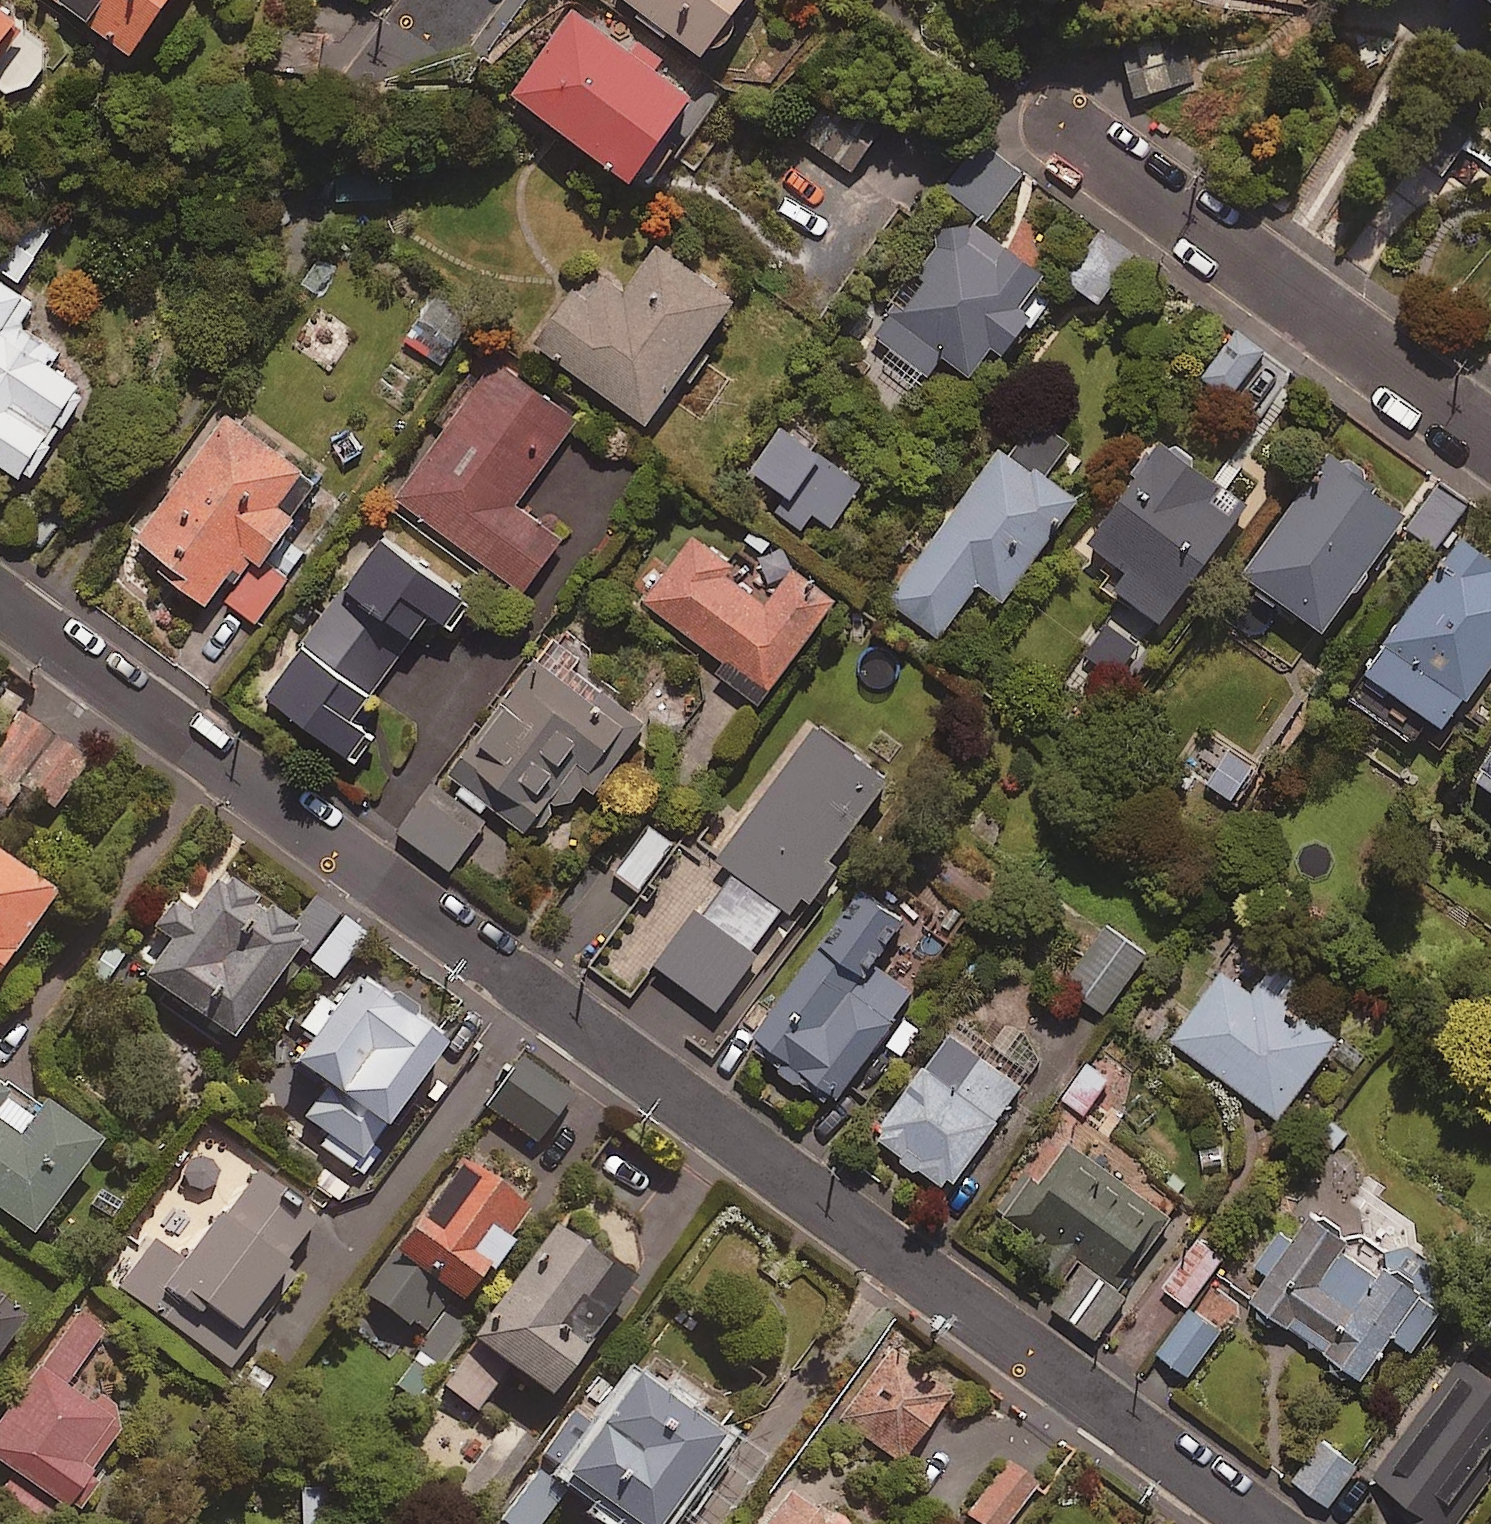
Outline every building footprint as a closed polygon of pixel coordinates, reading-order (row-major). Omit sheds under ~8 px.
[(138,57),(180,0),(59,0),(138,57)] [(642,13),(636,21),(670,45),(675,36),(711,61),(754,0),(624,0),(642,13)] [(0,5),(0,58),(25,22),(0,5)] [(648,59),(575,8),(514,97),(641,186),(709,88),(654,50),(648,59)] [(325,33),(289,33),(288,76),(324,77),(325,33)] [(1191,82),(1176,34),(1125,50),(1139,97),(1191,82)] [(876,144),(824,106),(802,137),(854,175),(876,144)] [(20,282),(67,212),(39,193),(0,251),(0,268),(20,282)] [(873,337),(958,402),(997,352),(1012,363),(1066,294),(955,208),(889,294),(900,302),(873,337)] [(1103,307),(1135,256),(1096,231),(1064,283),(1103,307)] [(740,305),(661,248),(629,292),(597,268),(540,346),(651,427),(740,305)] [(0,282),(0,464),(24,480),(82,389),(51,369),(60,355),(20,329),(35,305),(0,282)] [(1273,354),(1238,329),(1202,377),(1237,403),(1273,354)] [(579,421),(496,362),(397,500),(528,594),(565,542),(518,508),(579,421)] [(1075,445),(1041,419),(1013,455),(1004,448),(889,600),(940,639),(981,585),(1005,603),(1081,503),(1049,478),(1075,445)] [(291,581),(269,566),(300,522),(284,511),(307,479),(224,420),(138,541),(179,570),(171,581),(211,610),(220,597),(259,625),(291,581)] [(753,473),(787,496),(775,513),(807,535),(819,518),(834,528),(863,484),(783,430),(753,473)] [(1253,509),(1166,448),(1096,548),(1134,575),(1120,594),(1169,628),(1253,509)] [(1279,611),(1285,604),(1330,635),(1412,517),(1330,461),(1243,586),(1279,611)] [(1468,509),(1439,489),(1412,529),(1442,549),(1468,509)] [(733,566),(694,538),(646,604),(772,695),(837,604),(792,572),(767,608),(724,578),(733,566)] [(347,593),(413,642),(433,614),(453,629),(470,607),(385,542),(347,593)] [(1463,546),(1370,675),(1449,732),(1490,674),(1490,566),(1463,546)] [(306,647),(372,696),(413,642),(347,593),(306,647)] [(372,696),(306,647),(269,697),(355,762),(374,737),(353,722),(372,696)] [(648,728),(546,653),(453,780),(530,837),(557,800),(582,818),(648,728)] [(29,723),(0,765),(0,774),(55,811),(87,764),(29,723)] [(896,787),(822,731),(724,863),(740,875),(713,911),(706,905),(659,968),(721,1014),(761,960),(754,954),(791,906),(806,917),(842,870),(837,866),(896,787)] [(1490,790),(1490,765),(1479,781),(1490,790)] [(486,826),(435,788),(401,834),(453,872),(486,826)] [(676,846),(651,827),(617,873),(641,892),(676,846)] [(0,863),(0,981),(56,904),(0,863)] [(233,1048),(300,957),(338,985),(370,941),(314,899),(292,929),(223,878),(189,923),(177,914),(159,938),(171,948),(145,982),(233,1048)] [(913,925),(871,892),(753,1044),(835,1108),(920,1000),(880,968),(913,925)] [(1151,957),(1112,928),(1069,986),(1108,1015),(1151,957)] [(1314,992),(1248,942),(1173,1041),(1281,1122),(1341,1042),(1300,1011),(1314,992)] [(394,1006),(359,981),(294,1070),(325,1092),(293,1136),(355,1181),(447,1053),(389,1012),(394,1006)] [(1027,1091),(954,1035),(877,1137),(950,1193),(1027,1091)] [(572,1099),(522,1063),(488,1110),(538,1146),(572,1099)] [(1088,1063),(1062,1100),(1087,1118),(1113,1082),(1088,1063)] [(0,1093),(0,1216),(33,1241),(103,1151),(14,1082),(3,1095),(0,1093)] [(1122,1291),(1174,1216),(1073,1147),(1022,1221),(1084,1264),(1052,1309),(1101,1343),(1133,1298),(1122,1291)] [(184,1262),(151,1236),(114,1283),(232,1375),(250,1352),(238,1342),(290,1275),(283,1269),(322,1219),(257,1169),(184,1262)] [(506,1244),(526,1217),(464,1169),(365,1296),(447,1360),(479,1320),(465,1309),(490,1277),(495,1281),(517,1253),(506,1244)] [(1418,1355),(1443,1320),(1420,1304),(1438,1279),(1397,1249),(1391,1257),(1324,1209),(1296,1247),(1281,1236),(1240,1294),(1366,1384),(1397,1340),(1418,1355)] [(633,1289),(555,1236),(448,1394),(479,1414),(507,1372),(555,1404),(633,1289)] [(1225,1261),(1199,1242),(1163,1289),(1189,1308),(1225,1261)] [(0,1308),(0,1359),(24,1326),(0,1308)] [(1222,1336),(1192,1314),(1160,1356),(1190,1379),(1222,1336)] [(126,1433),(66,1390),(105,1337),(78,1318),(0,1425),(0,1465),(77,1521),(104,1484),(94,1477),(126,1433)] [(1393,1512),(1410,1523),(1467,1523),(1490,1491),(1490,1379),(1461,1357),(1371,1480),(1400,1502),(1393,1512)] [(949,1407),(897,1363),(848,1421),(900,1465),(949,1407)] [(640,1389),(607,1434),(575,1410),(538,1461),(624,1523),(671,1523),(725,1451),(640,1389)] [(1359,1468),(1323,1444),(1296,1484),(1332,1508),(1359,1468)] [(1008,1468),(968,1519),(974,1523),(1010,1523),(1036,1490),(1008,1468)] [(538,1474),(500,1523),(543,1523),(565,1494),(538,1474)] [(301,1491),(301,1523),(332,1523),(331,1490),(301,1491)] [(789,1499),(772,1523),(826,1523),(789,1499)]
